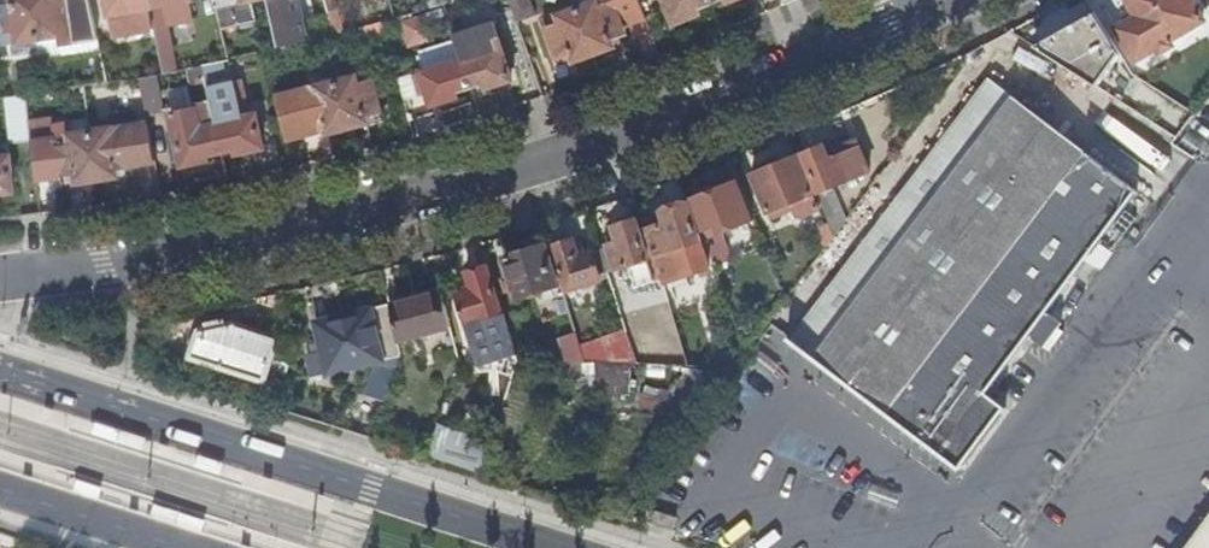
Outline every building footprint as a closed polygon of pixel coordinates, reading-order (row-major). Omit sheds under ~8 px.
[(0,7),(0,43),(40,37),(35,0),(13,0),(14,5),(0,7)] [(40,37),(60,34),(61,41),(99,35),(91,0),(35,0),(40,37)] [(151,0),(107,0),(114,34),(156,26),(151,0)] [(161,51),(175,48),(170,23),(195,18),(191,0),(151,0),(156,26),(161,51)] [(222,28),(257,20),(253,0),(215,0),(222,28)] [(281,47),(310,40),(305,18),(296,20),(291,0),(270,0),(281,47)] [(337,33),(355,28),(348,0),(328,0),(337,33)] [(481,0),(453,0),(445,2),(451,19),(484,9),(481,0)] [(519,19),(538,12),(533,0),(512,0),(519,19)] [(594,54),(615,47),(611,38),(625,33),(614,1),(616,0),(597,0),(598,1),(578,8),(594,54)] [(614,1),(623,26),(647,17),(641,0),(616,0),(614,1)] [(710,36),(726,29),(713,1),(713,0),(666,0),(676,23),(701,13),(710,36)] [(1194,0),(1129,0),(1136,12),(1116,23),(1120,30),(1136,57),(1158,43),(1161,48),(1172,41),(1169,37),(1204,17),(1194,0)] [(1204,17),(1208,14),(1208,8),(1204,0),(1194,0),(1204,17)] [(1045,42),(1081,23),(1071,4),(1035,23),(1045,42)] [(576,60),(594,54),(578,8),(560,15),(558,11),(542,16),(557,57),(572,51),(576,60)] [(411,45),(430,38),(421,13),(402,20),(411,45)] [(457,37),(472,85),(486,81),(488,87),(493,86),(495,91),(512,86),(511,80),(513,79),(507,60),(513,58),(509,43),(502,45),(496,24),(456,36),(457,37)] [(1136,57),(1120,30),(1101,41),(1116,68),(1136,57)] [(400,79),(409,111),(459,97),(457,90),(472,85),(457,37),(422,50),(427,70),(400,79)] [(143,76),(148,108),(169,104),(164,72),(143,76)] [(339,81),(351,127),(371,122),(369,113),(384,109),(376,80),(362,83),(359,75),(339,81)] [(1146,192),(990,77),(980,90),(970,103),(792,338),(966,468),(1011,406),(995,395),(1146,192)] [(277,96),(288,134),(329,124),(331,132),(351,127),(339,81),(277,96)] [(959,95),(970,103),(980,90),(969,82),(959,95)] [(191,85),(171,90),(177,110),(196,104),(191,85)] [(10,143),(31,140),(26,94),(4,96),(10,143)] [(209,153),(224,149),(218,123),(213,98),(200,101),(200,104),(172,111),(184,165),(210,159),(209,153)] [(91,132),(99,179),(119,177),(117,168),(156,162),(151,122),(138,124),(136,111),(110,115),(112,129),(91,132)] [(218,123),(224,149),(239,146),(241,152),(265,146),(257,113),(218,123)] [(31,140),(36,180),(76,174),(78,182),(99,179),(91,132),(71,135),(69,124),(54,126),(56,137),(31,140)] [(825,145),(805,154),(821,193),(872,172),(860,141),(837,151),(839,158),(832,161),(825,145)] [(12,191),(10,155),(0,156),(0,192),(12,191)] [(799,157),(753,175),(769,214),(814,195),(799,157)] [(697,214),(706,239),(753,220),(738,182),(716,190),(722,205),(697,214)] [(656,261),(663,284),(712,266),(688,203),(662,212),(666,224),(647,231),(656,261)] [(656,261),(647,231),(642,233),(638,219),(618,226),(623,241),(611,245),(620,270),(633,266),(640,288),(658,282),(651,263),(656,261)] [(569,291),(611,277),(609,273),(602,249),(583,255),(577,239),(555,246),(569,291)] [(546,245),(506,257),(520,301),(560,288),(546,245)] [(611,245),(602,248),(602,249),(609,273),(620,270),(611,245)] [(473,291),(456,296),(466,325),(503,314),(488,266),(467,272),(473,291)] [(402,354),(457,341),(445,293),(392,304),(402,354)] [(401,358),(402,354),(392,304),(316,320),(328,374),(377,363),(401,358)] [(200,331),(193,357),(264,380),(277,338),(238,325),(200,331)] [(561,338),(569,360),(587,361),(578,332),(561,338)] [(367,396),(386,402),(401,358),(377,363),(367,396)] [(433,460),(487,471),(494,438),(439,427),(433,460)]
